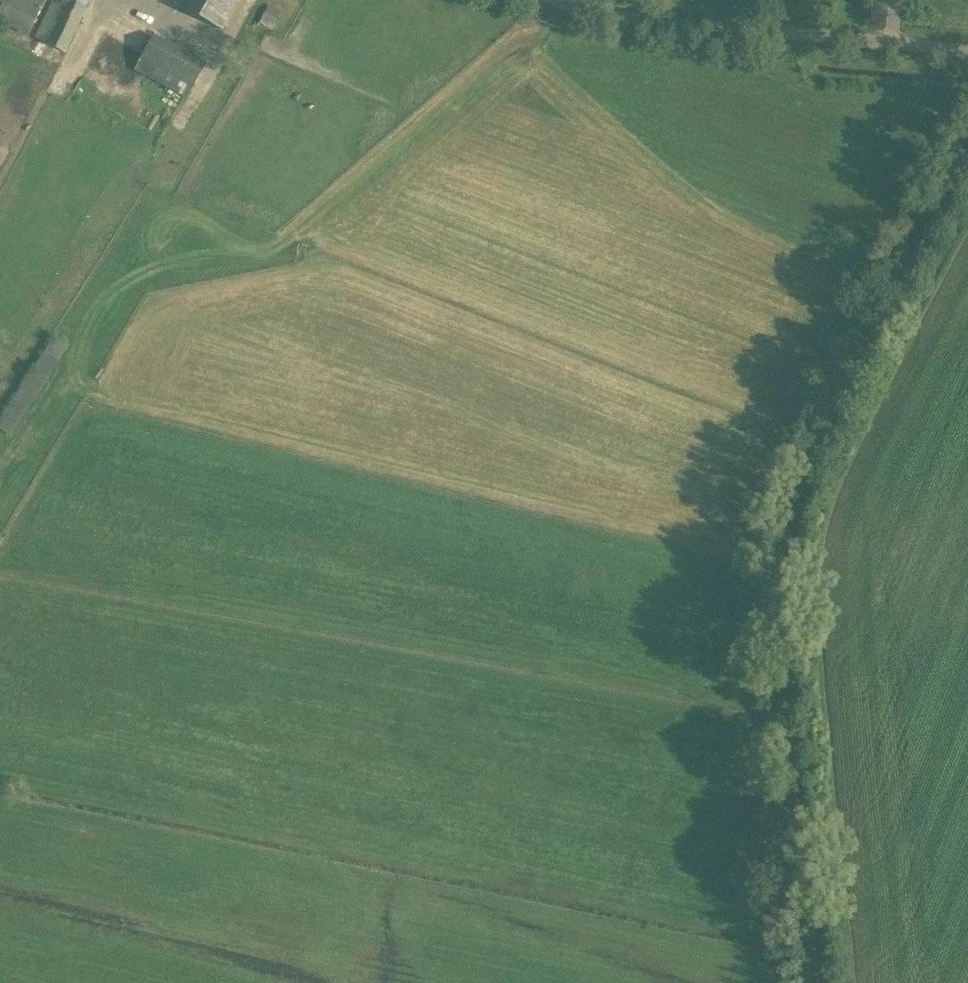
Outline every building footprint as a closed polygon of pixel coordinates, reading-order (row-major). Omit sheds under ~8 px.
[(3,4),(0,10),(0,23),(26,37),(47,0),(0,0),(0,2),(3,4)] [(62,52),(87,0),(52,0),(34,38),(62,52)] [(241,0),(185,0),(183,4),(226,28),(241,0)] [(272,29),(281,12),(269,5),(259,23),(272,29)] [(119,37),(106,30),(89,64),(129,86),(136,73),(147,79),(150,74),(190,96),(209,61),(157,33),(147,50),(120,36),(119,37)] [(0,412),(0,424),(8,430),(67,345),(53,336),(0,412)]
